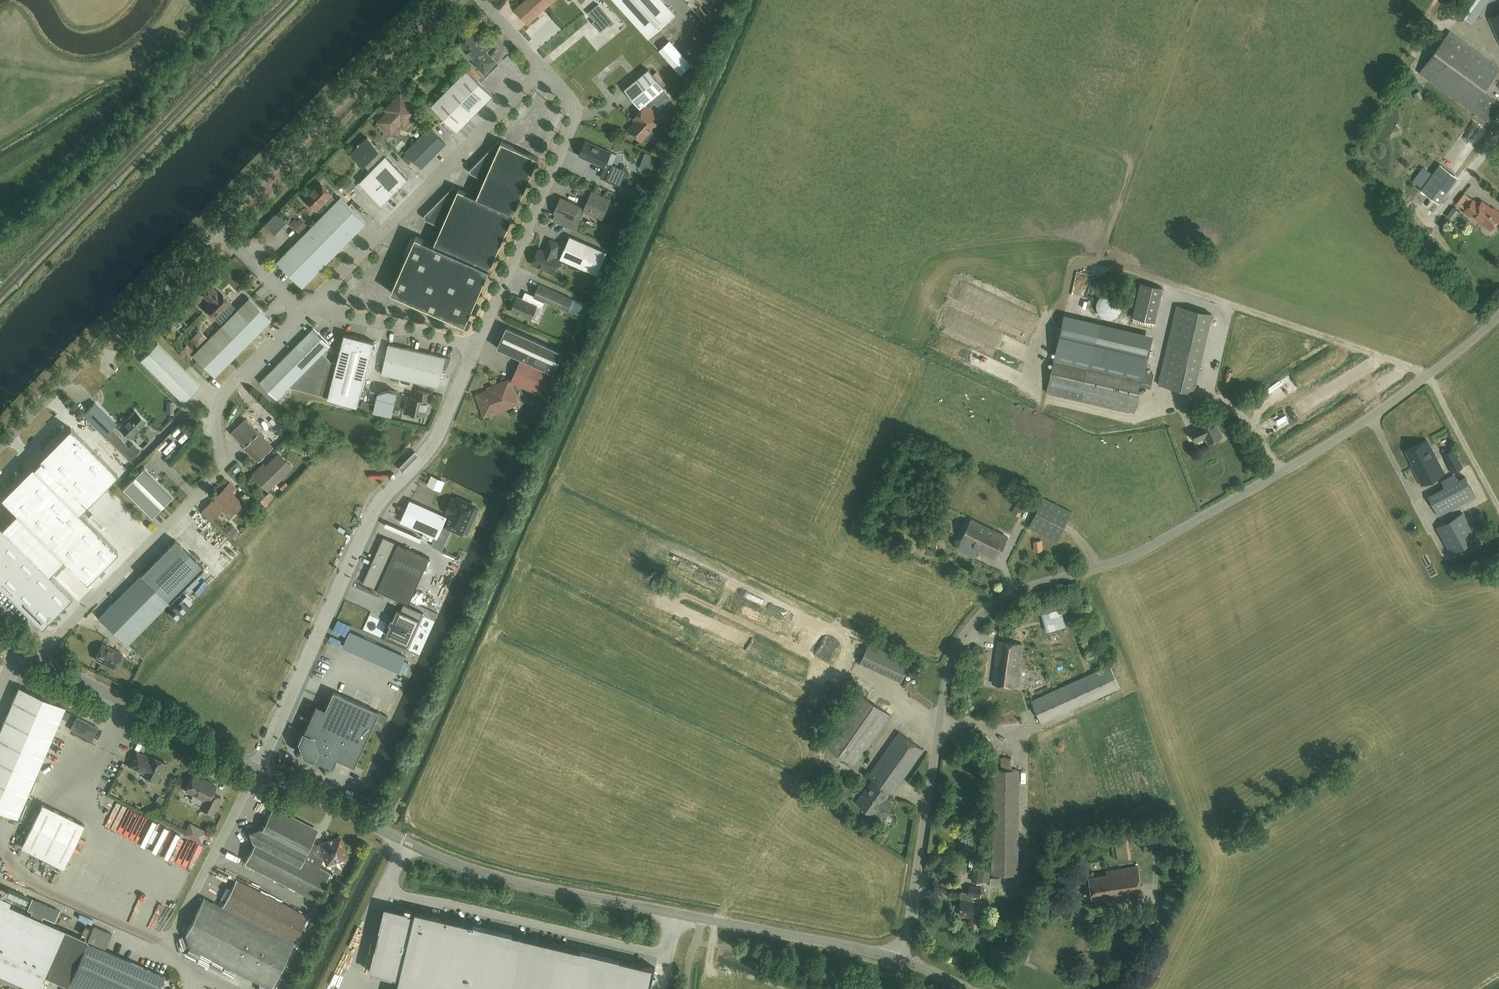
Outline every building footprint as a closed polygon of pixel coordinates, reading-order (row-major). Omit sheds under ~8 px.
[(552,0),(526,0),(515,9),(527,23),(552,0)] [(664,0),(615,0),(648,37),(675,13),(664,0)] [(1488,0),(1458,0),(1452,8),(1472,22),(1488,0)] [(589,12),(595,20),(601,15),(610,26),(614,23),(598,4),(589,12)] [(1488,18),(1498,44),(1498,13),(1488,18)] [(479,37),(472,30),(467,34),(465,32),(464,32),(460,36),(460,38),(462,40),(458,43),(459,44),(475,60),(473,62),(485,74),(496,63),(485,51),(488,48),(478,39),(479,37)] [(1448,32),(1420,74),(1486,120),(1498,102),(1483,92),(1498,69),(1498,67),(1448,32)] [(682,74),(687,70),(666,44),(661,48),(682,74)] [(641,140),(657,123),(652,118),(656,114),(649,107),(651,106),(647,101),(664,87),(649,68),(625,88),(642,109),(634,117),(637,120),(629,129),(641,140)] [(492,94),(467,69),(432,105),(457,130),(492,94)] [(401,94),(389,107),(391,109),(379,121),(387,129),(391,133),(397,127),(400,123),(403,126),(411,118),(409,116),(416,109),(406,99),(401,94)] [(1424,123),(1434,113),(1425,104),(1416,114),(1424,123)] [(445,142),(431,128),(407,152),(421,167),(445,142)] [(377,165),(360,182),(383,205),(409,178),(386,155),(388,153),(381,146),(379,148),(377,146),(377,144),(375,144),(368,137),(362,143),(358,143),(358,147),(352,153),(357,157),(357,162),(362,162),(364,164),(370,158),(377,165)] [(425,217),(425,218),(442,226),(434,244),(416,236),(391,291),(465,324),(539,157),(500,140),(499,139),(470,169),(471,171),(470,172),(484,178),(477,196),(454,186),(453,185),(424,215),(425,215),(425,217)] [(611,151),(586,140),(579,155),(605,166),(610,168),(606,179),(620,186),(627,170),(612,164),(607,161),(611,151)] [(642,160),(654,165),(657,157),(646,153),(642,160)] [(1455,175),(1440,164),(1421,190),(1436,201),(1455,175)] [(349,191),(356,184),(349,177),(342,184),(349,191)] [(311,192),(311,191),(304,198),(317,210),(324,202),(331,195),(332,194),(321,183),(311,192)] [(597,196),(591,193),(585,208),(603,216),(610,199),(598,194),(597,196)] [(303,287),(366,222),(341,197),(277,262),(303,287)] [(579,205),(561,197),(554,212),(573,220),(579,205)] [(1498,219),(1498,212),(1494,208),(1493,209),(1482,201),(1479,204),(1473,200),(1464,212),(1471,217),(1472,215),(1480,220),(1479,222),(1485,226),(1486,225),(1491,229),(1498,219)] [(1453,221),(1460,213),(1454,208),(1447,216),(1453,221)] [(268,225),(277,235),(289,222),(280,213),(268,225)] [(301,233),(310,225),(302,216),(294,225),(301,233)] [(544,251),(538,248),(532,263),(555,273),(562,258),(597,273),(607,252),(570,235),(565,247),(560,244),(550,239),(544,251)] [(1440,247),(1435,251),(1437,254),(1434,256),(1440,264),(1449,257),(1440,247)] [(573,298),(539,284),(534,295),(568,310),(573,298)] [(204,307),(216,319),(223,312),(222,310),(230,302),(219,291),(218,293),(211,286),(203,295),(210,301),(204,307)] [(281,290),(277,293),(286,306),(290,304),(281,290)] [(1113,293),(1109,293),(1106,293),(1105,294),(1101,295),(1100,296),(1098,298),(1097,300),(1096,304),(1096,306),(1097,310),(1098,313),(1100,316),(1104,318),(1106,319),(1110,319),(1113,318),(1116,317),(1118,315),(1119,314),(1121,310),(1122,306),(1121,302),(1120,300),(1119,298),(1118,296),(1116,295),(1113,293)] [(531,302),(517,296),(511,311),(530,319),(537,305),(542,307),(545,301),(534,297),(531,302)] [(214,377),(243,347),(271,319),(249,297),(192,355),(214,377)] [(1159,384),(1193,392),(1212,314),(1177,305),(1159,384)] [(1143,376),(1144,371),(1150,344),(1062,324),(1056,351),(1047,391),(1135,412),(1141,384),(1151,386),(1153,378),(1143,376)] [(507,326),(497,347),(554,372),(563,351),(507,326)] [(313,327),(300,341),(287,354),(273,367),(260,381),(277,398),(289,386),(293,387),(321,394),(328,396),(337,362),(330,360),(330,359),(323,352),(331,344),(313,327)] [(202,330),(193,339),(201,346),(209,337),(202,330)] [(327,398),(358,406),(375,341),(345,333),(337,362),(328,396),(327,398)] [(200,385),(157,343),(149,351),(147,351),(146,354),(140,360),(183,402),(200,385)] [(445,372),(451,358),(388,343),(382,373),(439,386),(443,371),(445,372)] [(1003,345),(1000,349),(1011,355),(1013,351),(1003,345)] [(553,373),(521,358),(512,379),(544,394),(553,373)] [(1374,364),(1378,370),(1387,365),(1384,359),(1374,364)] [(517,402),(509,380),(493,386),(494,389),(490,391),(489,390),(482,392),(482,393),(478,395),(485,414),(499,409),(500,410),(507,407),(506,406),(517,402)] [(432,392),(417,389),(416,397),(409,395),(406,410),(420,413),(423,416),(424,414),(425,414),(426,412),(430,408),(427,405),(428,401),(430,401),(432,392)] [(1365,396),(1369,402),(1381,395),(1377,389),(1365,396)] [(398,392),(388,390),(378,392),(374,411),(392,415),(398,392)] [(1309,400),(1277,415),(1283,427),(1314,412),(1309,400)] [(111,429),(117,424),(95,402),(84,414),(111,441),(117,435),(111,429)] [(130,437),(145,422),(135,412),(120,427),(130,437)] [(1222,436),(1213,418),(1199,424),(1200,426),(1190,431),(1195,441),(1205,436),(1209,443),(1222,436)] [(231,433),(245,447),(259,461),(266,454),(273,447),(245,419),(231,433)] [(1421,485),(1444,473),(1426,440),(1405,451),(1413,466),(1411,467),(1421,485)] [(131,460),(141,450),(132,442),(123,452),(131,460)] [(174,461),(181,453),(176,449),(169,456),(174,461)] [(1453,472),(1462,467),(1453,449),(1443,454),(1453,472)] [(268,489),(291,466),(279,454),(256,477),(268,489)] [(145,467),(123,488),(152,517),(174,495),(145,467)] [(178,484),(182,480),(172,470),(168,474),(178,484)] [(1465,476),(1428,496),(1438,516),(1476,496),(1465,476)] [(215,498),(229,512),(239,501),(230,492),(235,488),(230,483),(215,498)] [(1057,540),(1072,511),(1043,496),(1028,526),(1057,540)] [(450,515),(445,525),(462,533),(468,520),(470,521),(475,509),(473,508),(474,505),(457,498),(456,499),(452,497),(445,513),(450,515)] [(446,516),(410,500),(401,522),(437,538),(446,516)] [(212,501),(204,510),(213,519),(222,510),(212,501)] [(1025,507),(1016,503),(1012,512),(1020,516),(1025,507)] [(1483,534),(1488,531),(1485,525),(1488,523),(1481,511),(1473,515),(1483,534)] [(1463,512),(1436,526),(1451,554),(1478,539),(1463,512)] [(2,522),(6,526),(16,517),(13,513),(2,522)] [(1007,536),(971,518),(961,539),(997,557),(1007,536)] [(231,536),(238,529),(231,523),(224,530),(231,536)] [(41,628),(72,596),(0,525),(0,587),(41,628)] [(383,536),(376,552),(414,569),(421,553),(383,536)] [(127,645),(170,602),(204,568),(175,540),(141,573),(99,617),(127,645)] [(1045,540),(1036,541),(1037,551),(1045,550),(1045,540)] [(430,557),(421,553),(414,569),(376,552),(363,583),(378,590),(409,604),(430,557)] [(181,599),(168,612),(175,619),(188,606),(181,599)] [(390,625),(386,634),(401,641),(411,620),(419,623),(424,612),(404,604),(401,610),(397,609),(393,618),(392,618),(388,624),(390,625)] [(1061,608),(1042,614),(1046,631),(1066,625),(1061,608)] [(901,680),(911,658),(870,639),(860,662),(901,680)] [(993,683),(1018,686),(1020,671),(1019,670),(1022,644),(998,641),(993,683)] [(115,668),(122,654),(102,644),(95,658),(115,668)] [(1042,722),(1120,687),(1110,664),(1032,700),(1042,722)] [(904,685),(909,687),(913,678),(908,676),(904,685)] [(17,817),(65,707),(19,687),(0,730),(0,810),(17,817)] [(378,711),(332,691),(324,709),(315,704),(303,732),(302,732),(298,741),(299,742),(304,754),(304,755),(313,759),(332,767),(336,758),(353,766),(378,711)] [(855,766),(891,715),(858,691),(822,743),(855,766)] [(77,717),(71,730),(92,741),(99,727),(77,717)] [(873,779),(892,791),(893,792),(924,748),(899,731),(868,775),(873,779)] [(61,750),(58,760),(66,763),(70,752),(61,750)] [(142,772),(141,774),(157,781),(166,763),(150,755),(149,758),(137,751),(129,766),(142,772)] [(1019,874),(1020,769),(1013,769),(1013,758),(1002,758),(1002,769),(995,769),(994,874),(1019,874)] [(204,800),(200,808),(213,814),(221,798),(213,794),(216,786),(206,781),(206,782),(194,776),(186,791),(204,800)] [(886,799),(892,791),(873,779),(857,802),(875,815),(880,808),(886,813),(893,803),(886,799)] [(43,804),(21,847),(63,868),(85,824),(43,804)] [(253,841),(255,843),(300,866),(308,850),(310,847),(317,832),(272,809),(262,829),(260,828),(250,831),(253,841)] [(206,832),(197,827),(190,824),(185,834),(201,842),(206,832)] [(1117,860),(1131,858),(1127,828),(1113,831),(1117,860)] [(1138,829),(1130,829),(1131,837),(1138,836),(1138,829)] [(308,850),(300,866),(290,886),(316,899),(330,872),(320,867),(324,859),(327,860),(328,863),(347,857),(341,838),(322,844),(323,847),(320,852),(310,847),(308,850)] [(245,863),(290,886),(300,866),(255,843),(245,863)] [(182,867),(188,869),(197,848),(192,846),(182,867)] [(83,876),(89,860),(78,857),(73,873),(83,876)] [(1111,899),(1143,894),(1138,865),(1106,870),(1107,873),(1089,876),(1092,898),(1110,895),(1111,899)] [(984,869),(974,867),(972,881),(982,883),(984,869)] [(271,988),(294,943),(308,916),(236,879),(222,907),(204,898),(186,934),(190,947),(271,988)] [(983,917),(985,903),(978,901),(979,896),(980,896),(982,887),(970,885),(969,892),(962,891),(961,897),(963,900),(960,913),(983,917)] [(1050,904),(1058,904),(1058,896),(1049,896),(1050,904)] [(55,921),(60,910),(32,898),(27,909),(33,912),(31,916),(0,903),(0,955),(44,975),(76,988),(158,988),(164,976),(87,942),(88,941),(41,920),(43,916),(55,921)] [(656,967),(416,910),(415,914),(386,907),(380,930),(376,948),(370,971),(400,978),(397,988),(650,988),(656,967)] [(94,926),(88,941),(87,942),(103,949),(110,934),(111,934),(112,933),(94,926)]
